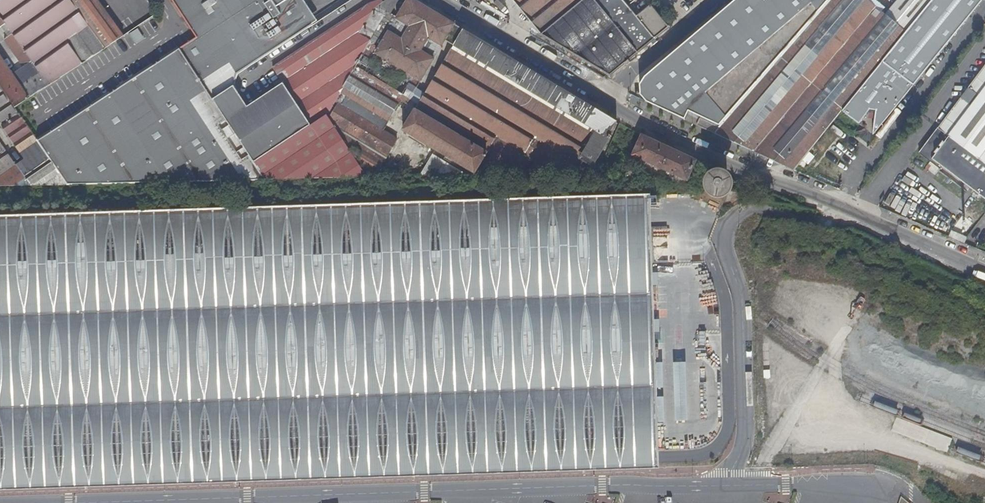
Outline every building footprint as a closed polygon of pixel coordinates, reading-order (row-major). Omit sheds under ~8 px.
[(70,0),(0,0),(0,27),(6,24),(12,34),(4,39),(20,63),(28,62),(31,61),(39,72),(19,86),(12,74),(0,57),(0,86),(15,108),(30,98),(36,94),(104,49),(70,0)] [(104,49),(121,38),(95,0),(70,0),(104,49)] [(321,20),(309,0),(175,0),(200,38),(187,46),(206,75),(199,80),(212,100),(233,87),(237,76),(265,56),(321,20)] [(394,0),(386,0),(382,2),(381,0),(376,0),(369,3),(272,66),(283,83),(246,107),(233,87),(212,100),(266,181),(368,178),(332,122),(326,126),(324,123),(315,129),(312,126),(329,116),(328,114),(367,47),(389,9),(394,0)] [(369,3),(367,0),(351,0),(321,20),(265,56),(272,66),(369,3)] [(454,24),(415,0),(407,0),(398,15),(389,9),(367,47),(420,80),(445,40),(454,24)] [(534,26),(562,0),(514,0),(534,26)] [(534,26),(541,34),(608,75),(623,62),(625,65),(629,61),(627,59),(668,27),(649,4),(635,15),(626,4),(623,0),(562,0),(534,26)] [(633,85),(721,126),(823,8),(816,0),(736,0),(633,85)] [(868,0),(830,0),(823,8),(721,126),(720,127),(715,133),(767,158),(792,169),(795,171),(828,129),(832,123),(842,111),(930,0),(899,0),(887,15),(868,0)] [(823,8),(830,0),(816,0),(823,8)] [(842,111),(862,126),(868,118),(875,117),(874,132),(876,133),(913,86),(910,84),(913,79),(922,75),(982,0),(930,0),(842,111)] [(453,45),(463,29),(454,24),(445,40),(453,45)] [(524,88),(534,72),(463,29),(453,45),(524,88)] [(486,153),(524,88),(453,45),(403,129),(447,157),(474,173),(486,153)] [(266,181),(212,100),(199,80),(206,75),(187,46),(37,141),(49,159),(67,185),(266,181)] [(420,80),(367,47),(328,114),(329,116),(332,122),(368,178),(374,178),(385,159),(371,151),(375,147),(387,155),(397,139),(386,133),(420,80)] [(31,61),(28,62),(12,74),(19,86),(39,72),(31,61)] [(919,153),(931,162),(933,159),(942,166),(984,198),(984,65),(919,153)] [(524,88),(608,138),(611,133),(609,131),(616,120),(534,72),(524,88)] [(20,116),(15,108),(0,86),(0,124),(6,120),(7,122),(2,127),(19,153),(20,153),(37,141),(20,116)] [(592,166),(608,138),(524,88),(486,153),(490,156),(510,167),(515,170),(522,164),(528,154),(529,155),(531,153),(536,156),(552,164),(559,153),(577,164),(580,159),(592,166)] [(41,102),(36,94),(30,98),(35,106),(41,102)] [(35,106),(30,98),(15,108),(20,116),(35,106)] [(698,125),(715,133),(720,127),(701,118),(698,125)] [(642,136),(633,156),(651,164),(694,184),(703,164),(649,139),(642,136)] [(24,177),(49,159),(37,141),(20,153),(24,160),(16,166),(24,177)] [(371,151),(385,159),(387,155),(375,147),(371,151)] [(565,169),(574,169),(577,164),(559,153),(552,164),(549,169),(560,169),(565,169)] [(14,166),(7,156),(0,161),(0,176),(14,166)] [(510,167),(490,156),(488,161),(507,171),(510,167)] [(536,169),(536,175),(546,174),(549,169),(552,164),(536,156),(536,169)] [(431,157),(418,177),(461,176),(431,157)] [(67,185),(49,159),(24,177),(16,166),(14,166),(0,176),(0,187),(67,185)] [(933,159),(931,162),(940,169),(942,166),(933,159)] [(488,161),(479,176),(506,175),(507,171),(488,161)] [(507,171),(506,175),(512,175),(515,170),(510,167),(507,171)] [(659,468),(651,259),(649,187),(623,188),(624,196),(434,202),(434,183),(318,187),(319,206),(0,216),(0,490),(470,474),(659,468)] [(278,193),(268,193),(268,204),(278,203),(278,193)] [(951,236),(966,242),(967,237),(953,231),(951,236)] [(936,290),(928,287),(931,295),(934,296),(936,290)] [(674,420),(687,420),(686,388),(673,388),(674,420)]
